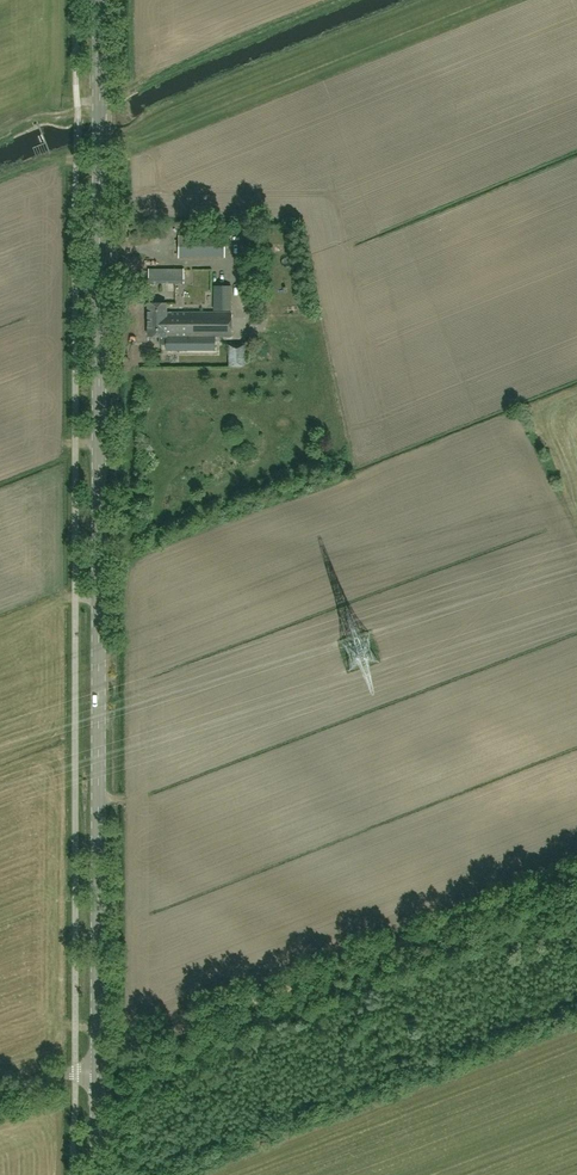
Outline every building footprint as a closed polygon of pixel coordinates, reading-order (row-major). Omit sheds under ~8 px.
[(226,234),(180,234),(180,257),(226,257),(226,234)] [(148,268),(148,283),(183,283),(183,268),(148,268)] [(213,285),(213,310),(231,310),(231,285),(213,285)] [(166,302),(148,302),(148,337),(158,337),(158,345),(167,345),(167,352),(215,350),(216,336),(231,336),(231,311),(170,311),(170,312),(166,312),(166,302)] [(229,366),(244,366),(244,344),(243,344),(229,344),(229,366)]
